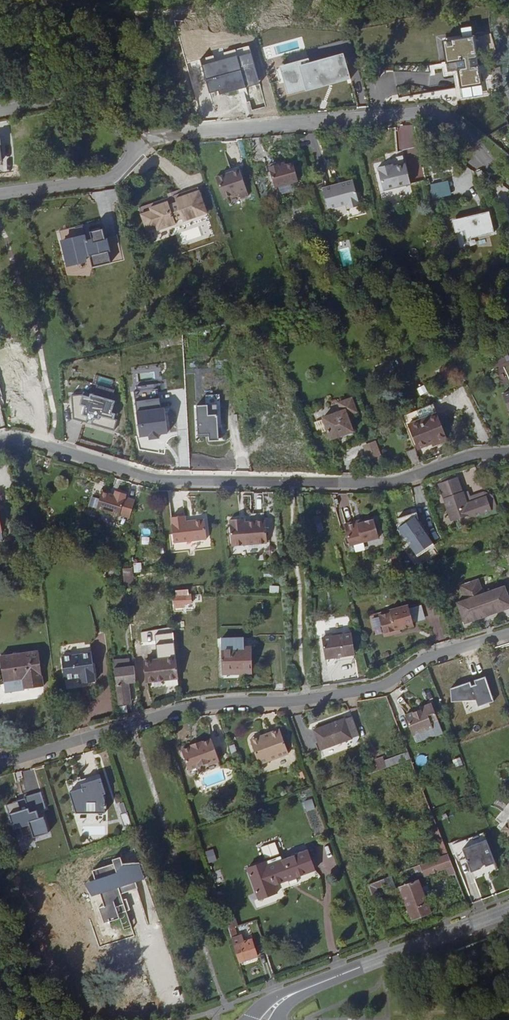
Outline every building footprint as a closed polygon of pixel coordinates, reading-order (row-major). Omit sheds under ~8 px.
[(470,35),(438,42),(443,64),(453,61),(459,88),(480,84),(470,35)] [(251,52),(202,66),(209,92),(218,90),(219,94),(259,83),(251,52)] [(308,58),(280,66),(288,94),(350,78),(343,54),(309,63),(308,58)] [(293,164),(285,166),(279,168),(278,165),(268,168),(274,189),(297,183),(293,164)] [(397,169),(400,189),(409,187),(404,167),(397,169)] [(238,168),(215,176),(225,204),(248,196),(238,168)] [(382,193),(400,189),(397,169),(392,170),(387,171),(386,168),(377,171),(382,193)] [(483,179),(480,170),(475,171),(478,180),(483,179)] [(437,198),(452,194),(448,179),(434,183),(437,198)] [(345,211),(361,208),(358,194),(355,195),(352,182),(340,185),(340,187),(332,189),(332,187),(321,190),(325,210),(343,206),(345,211)] [(205,217),(197,195),(180,200),(179,197),(164,202),(165,206),(151,211),(158,234),(205,217)] [(158,234),(151,211),(148,212),(149,215),(139,218),(145,235),(154,232),(156,234),(158,234)] [(462,233),(464,242),(491,236),(487,215),(482,216),(482,219),(479,220),(478,216),(459,221),(462,233)] [(450,222),(453,235),(462,233),(459,221),(450,222)] [(102,229),(59,240),(65,262),(90,256),(92,267),(111,262),(102,229)] [(337,242),(342,266),(352,264),(348,240),(337,242)] [(42,273),(36,274),(37,277),(30,279),(32,287),(45,283),(42,273)] [(207,290),(210,299),(216,297),(217,300),(225,298),(221,285),(207,290)] [(501,382),(508,380),(508,351),(501,353),(503,359),(494,362),(501,382)] [(417,388),(419,395),(427,392),(425,385),(417,388)] [(158,388),(134,392),(140,438),(167,434),(164,408),(161,409),(158,388)] [(88,396),(81,394),(72,395),(74,419),(115,431),(121,413),(114,411),(117,400),(89,392),(88,396)] [(219,394),(206,395),(207,403),(220,402),(219,394)] [(423,408),(434,403),(432,398),(421,403),(423,408)] [(338,414),(319,421),(328,443),(350,434),(344,418),(353,415),(348,401),(335,406),(338,414)] [(420,448),(434,442),(449,436),(434,403),(423,408),(406,416),(420,448)] [(207,404),(196,405),(198,436),(208,435),(209,441),(218,440),(216,415),(208,416),(207,404)] [(450,440),(449,436),(434,442),(436,446),(450,440)] [(376,440),(364,444),(370,464),(382,460),(376,440)] [(408,450),(411,465),(420,463),(417,448),(408,450)] [(455,477),(438,484),(442,495),(451,518),(475,509),(473,502),(466,505),(455,477)] [(109,494),(96,490),(91,507),(113,514),(119,494),(110,491),(109,494)] [(341,512),(348,511),(346,498),(339,499),(341,512)] [(482,499),(473,502),(475,509),(484,505),(482,499)] [(182,519),(181,514),(168,516),(170,540),(203,537),(201,519),(200,519),(198,518),(192,518),(190,521),(186,521),(185,519),(182,519)] [(433,545),(416,514),(400,527),(414,558),(433,545)] [(345,521),(343,524),(350,543),(378,534),(372,515),(361,519),(356,520),(352,519),(345,521)] [(270,542),(268,519),(247,521),(244,521),(244,518),(232,519),(235,545),(270,542)] [(135,585),(131,571),(123,573),(128,587),(135,585)] [(456,608),(463,627),(508,612),(508,605),(508,602),(504,592),(483,599),(478,585),(459,591),(464,606),(456,608)] [(169,602),(183,601),(182,594),(177,594),(177,595),(173,596),(172,593),(169,593),(169,602)] [(389,609),(381,611),(387,629),(391,631),(397,629),(399,625),(403,624),(412,621),(406,601),(388,607),(389,609)] [(431,601),(424,603),(428,617),(435,615),(431,601)] [(463,627),(463,630),(508,614),(508,612),(463,627)] [(168,621),(170,634),(174,634),(174,628),(180,627),(180,620),(168,621)] [(360,653),(356,632),(328,638),(331,658),(360,653)] [(248,644),(237,645),(238,653),(248,653),(248,644)] [(218,679),(229,679),(229,674),(249,674),(248,653),(238,653),(237,645),(218,645),(218,679)] [(37,650),(0,654),(0,665),(2,680),(21,678),(22,689),(42,686),(37,650)] [(143,675),(173,671),(171,652),(141,656),(143,675)] [(61,657),(64,679),(78,678),(79,680),(84,680),(85,683),(94,683),(91,654),(61,657)] [(289,666),(296,665),(295,658),(294,654),(290,655),(291,658),(288,659),(289,666)] [(114,664),(119,701),(127,700),(125,690),(127,689),(126,679),(129,679),(127,662),(114,664)] [(452,704),(475,697),(478,706),(494,701),(487,677),(448,688),(452,704)] [(415,708),(402,713),(410,734),(431,725),(428,720),(435,717),(428,701),(415,706),(415,708)] [(352,717),(344,719),(352,739),(359,736),(352,717)] [(313,731),(320,750),(352,739),(344,719),(313,731)] [(271,733),(280,758),(287,755),(278,730),(271,733)] [(262,764),(280,758),(271,733),(267,734),(268,737),(253,742),(262,764)] [(210,740),(206,742),(213,761),(217,760),(210,740)] [(209,765),(214,764),(213,761),(206,742),(201,743),(201,742),(189,745),(190,747),(181,750),(187,770),(206,764),(209,765)] [(384,761),(386,768),(410,759),(408,752),(384,761)] [(375,759),(379,771),(386,768),(384,761),(382,757),(375,759)] [(461,757),(453,759),(455,767),(463,765),(461,757)] [(61,780),(72,811),(74,811),(83,811),(83,810),(91,810),(91,811),(101,811),(101,810),(101,807),(102,807),(102,802),(101,802),(101,798),(99,792),(101,792),(95,772),(76,778),(75,775),(61,780)] [(49,830),(44,814),(39,815),(37,807),(46,804),(40,789),(23,795),(27,806),(20,808),(17,800),(6,803),(14,827),(17,836),(22,835),(33,831),(34,835),(49,830)] [(313,799),(304,800),(305,811),(315,810),(313,799)] [(124,826),(130,824),(125,802),(119,803),(124,826)] [(431,812),(436,826),(442,823),(444,822),(439,808),(431,812)] [(500,827),(508,835),(508,817),(500,827)] [(442,823),(436,826),(437,827),(446,849),(452,846),(442,823)] [(431,829),(442,856),(448,854),(446,849),(437,827),(431,829)] [(491,840),(464,846),(469,870),(496,864),(491,840)] [(448,854),(455,873),(464,869),(455,845),(452,846),(446,849),(448,854)] [(210,862),(216,860),(213,850),(207,852),(210,862)] [(306,851),(267,865),(274,884),(296,876),(296,877),(313,870),(306,851)] [(453,874),(455,873),(448,854),(442,856),(413,867),(417,879),(450,867),(453,874)] [(112,871),(93,878),(100,898),(146,883),(137,859),(133,861),(135,865),(123,875),(114,878),(112,871)] [(272,884),(274,884),(267,865),(265,866),(264,861),(246,867),(257,900),(275,893),(272,884)] [(279,890),(301,883),(299,878),(277,885),(279,890)] [(382,879),(370,883),(374,896),(378,894),(376,887),(384,884),(382,879)] [(417,880),(399,887),(412,920),(430,913),(417,880)] [(229,913),(233,926),(238,924),(234,911),(229,913)] [(229,913),(224,914),(228,928),(234,927),(233,926),(229,913)] [(228,928),(233,943),(238,941),(234,927),(228,928)] [(251,941),(234,946),(239,963),(257,957),(251,941)]
